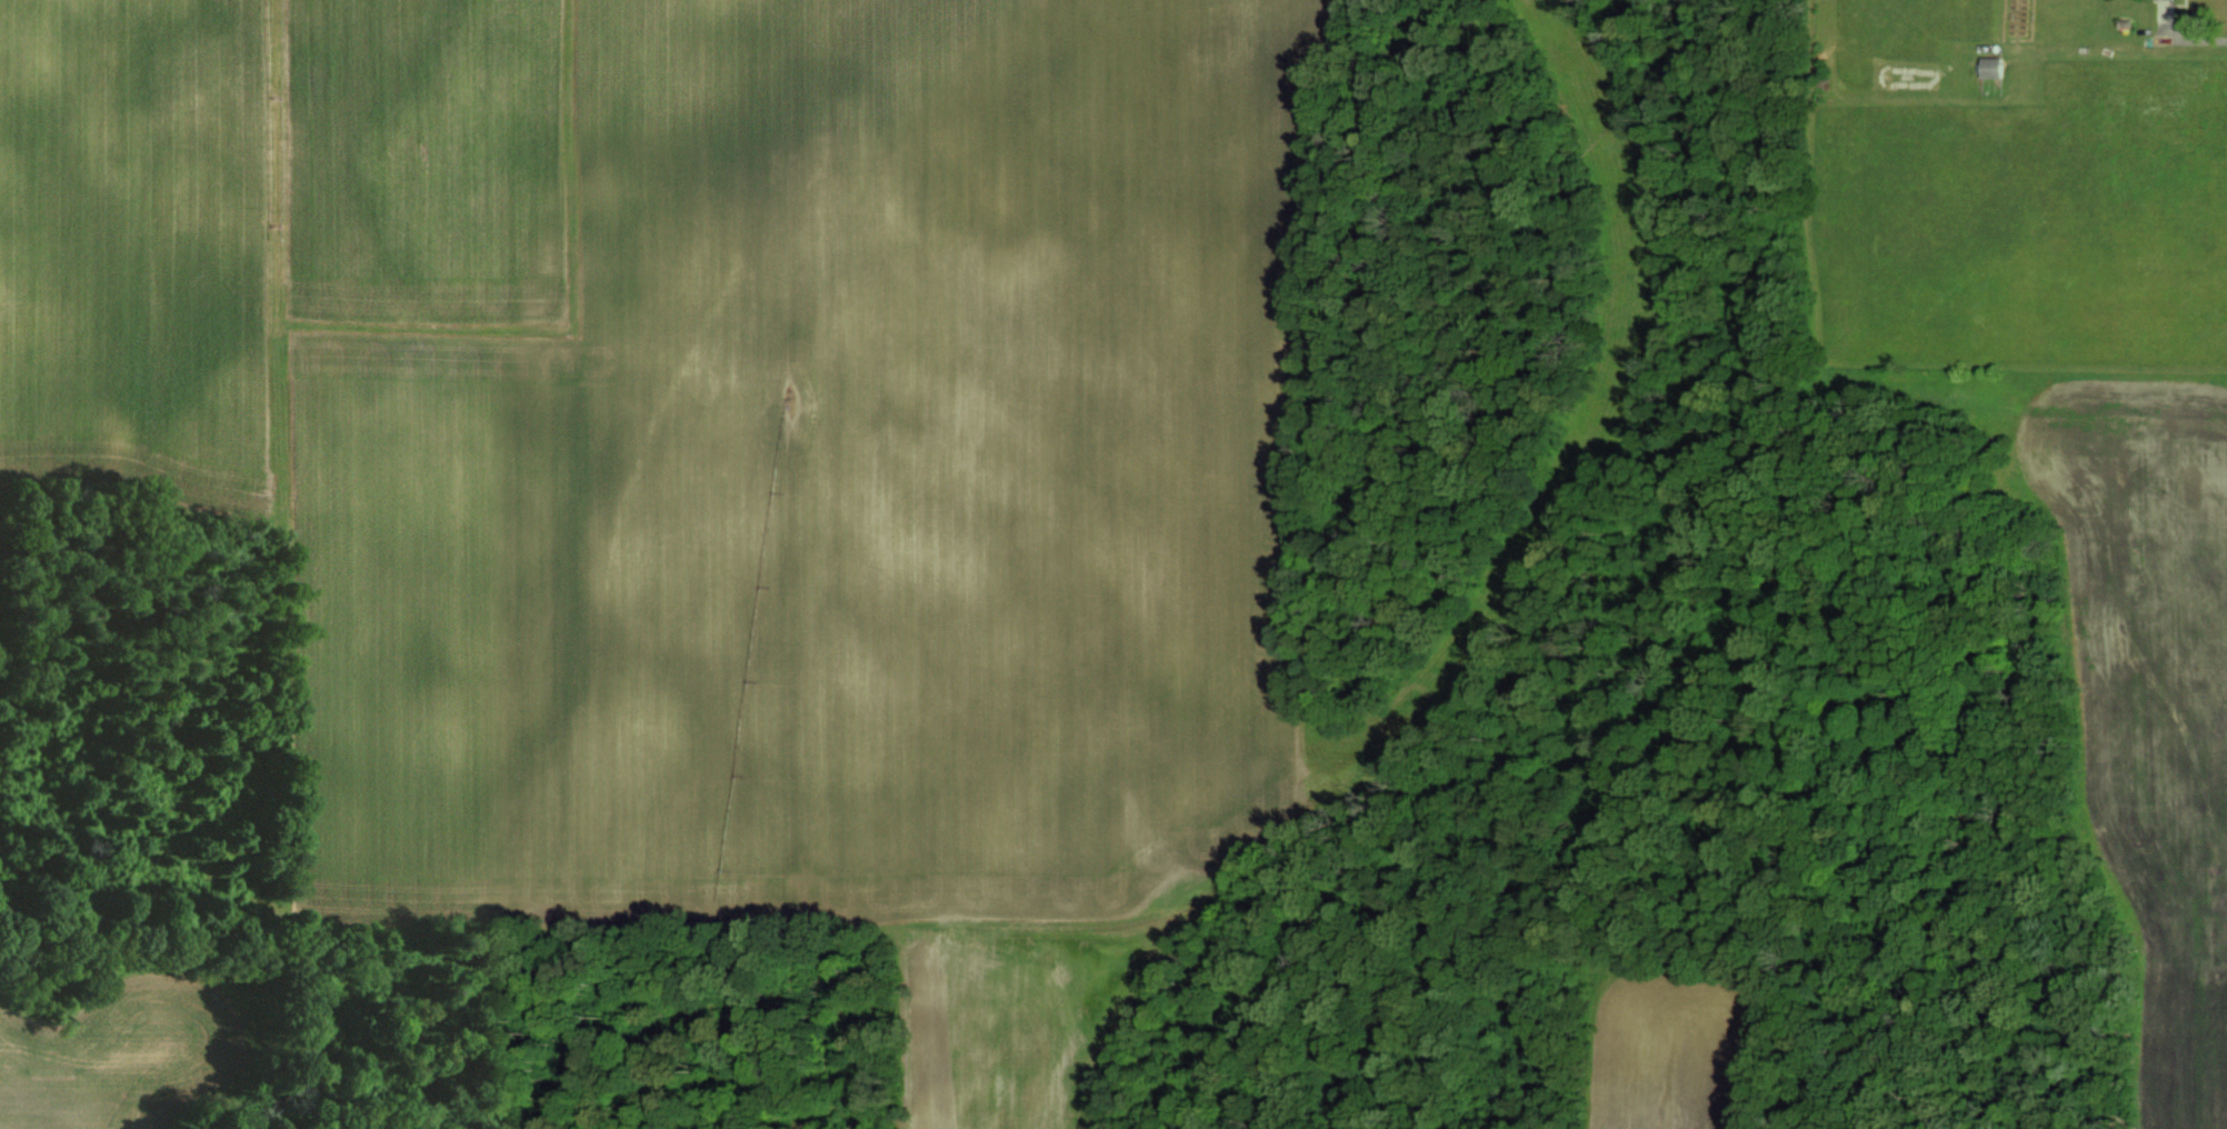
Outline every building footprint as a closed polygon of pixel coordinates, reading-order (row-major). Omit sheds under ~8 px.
[(1984,77),(2004,77),(2004,58),(1984,57),(1984,77)]
